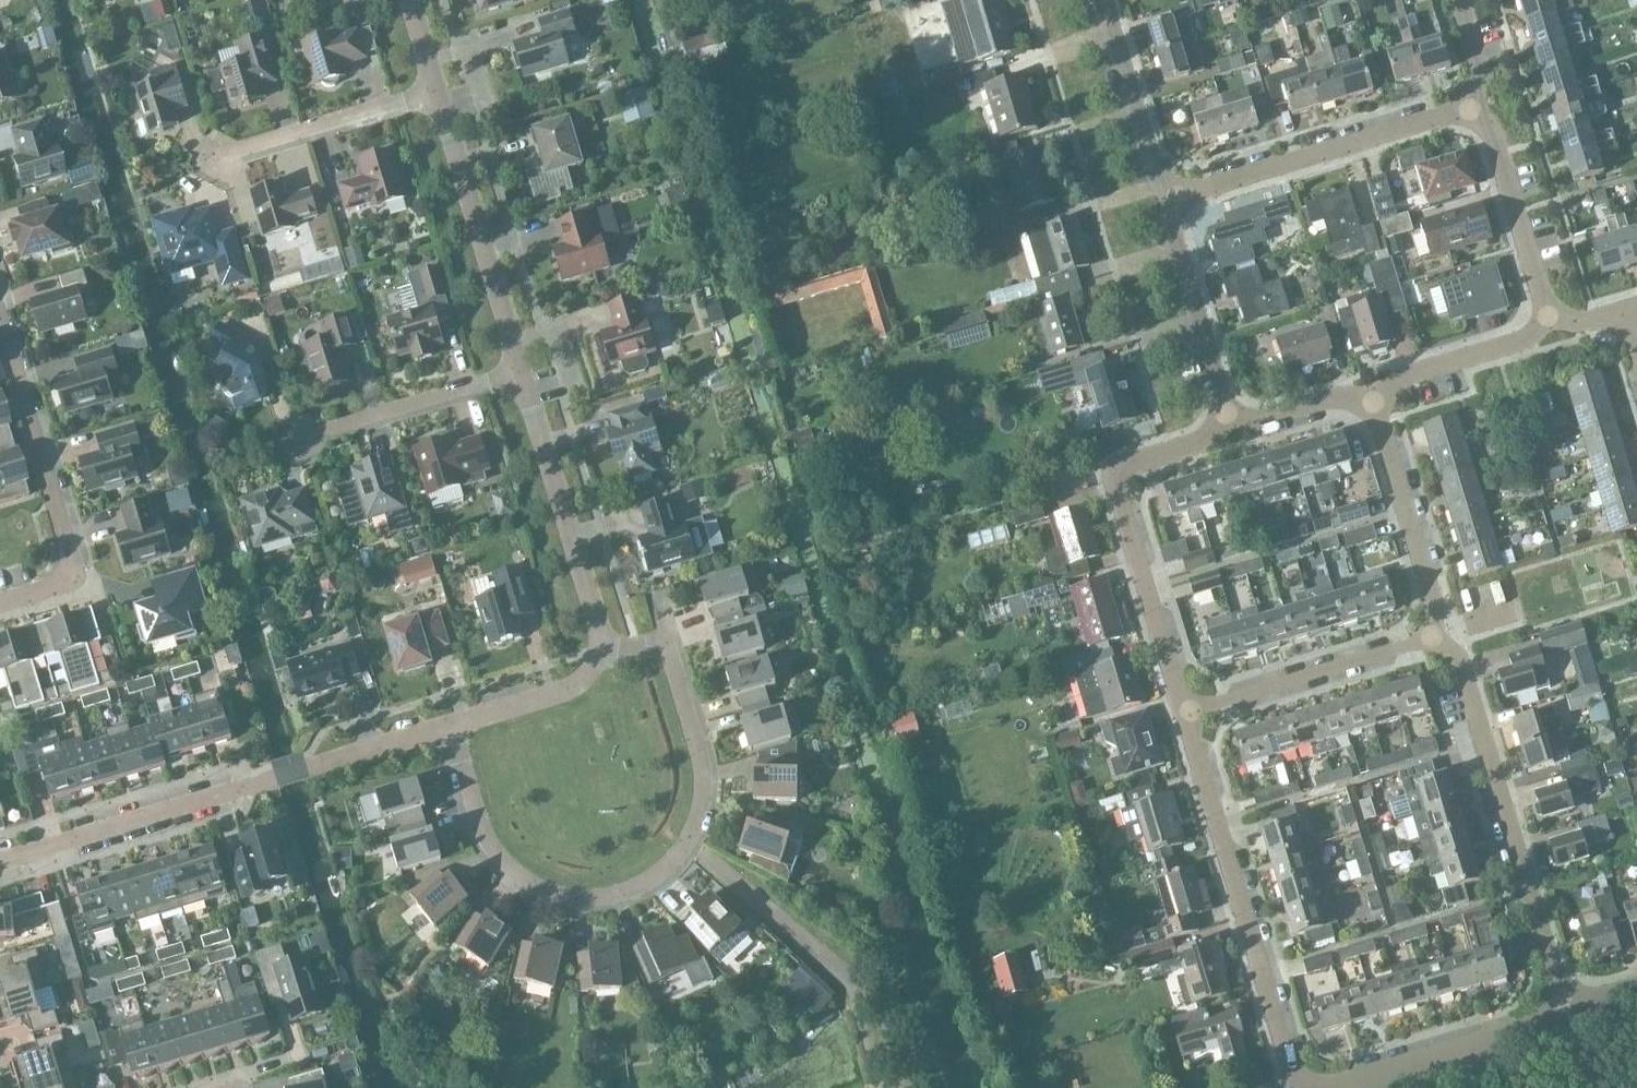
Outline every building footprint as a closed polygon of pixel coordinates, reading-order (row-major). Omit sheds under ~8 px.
[(482,11),(512,2),(511,1),(510,2),(509,0),(479,0),(482,11)] [(949,8),(953,21),(966,18),(968,24),(961,26),(973,66),(1011,54),(1002,24),(1007,22),(1001,0),(965,0),(961,1),(962,4),(949,8)] [(1527,26),(1557,17),(1575,11),(1572,0),(1519,0),(1527,26)] [(173,18),(168,1),(156,4),(160,21),(173,18)] [(1174,21),(1151,28),(1159,56),(1196,45),(1192,31),(1193,30),(1189,17),(1197,14),(1193,3),(1170,10),(1174,21)] [(518,54),(514,55),(518,70),(522,69),(525,78),(569,65),(562,40),(576,36),(569,13),(540,21),(544,35),(515,44),(518,54)] [(1557,17),(1527,26),(1535,51),(1583,36),(1580,27),(1562,33),(1557,17)] [(1419,28),(1410,32),(1424,77),(1450,68),(1452,68),(1443,39),(1441,39),(1424,45),(1419,28)] [(346,77),(343,65),(366,59),(358,32),(335,39),(334,35),(304,44),(317,86),(346,77)] [(682,44),(690,68),(729,57),(722,32),(682,44)] [(1407,50),(1388,56),(1398,85),(1424,77),(1410,32),(1402,34),(1407,50)] [(1321,108),(1348,99),(1333,53),(1328,35),(1320,37),(1324,54),(1304,60),(1305,62),(1306,61),(1321,108)] [(1535,51),(1543,78),(1573,68),(1567,51),(1585,45),(1583,36),(1535,51)] [(263,88),(278,84),(273,69),(264,37),(239,44),(244,61),(207,73),(214,95),(228,91),(234,111),(250,106),(249,103),(266,98),(263,88)] [(1159,56),(1168,84),(1206,73),(1202,59),(1201,59),(1196,45),(1159,56)] [(1333,53),(1348,99),(1374,91),(1369,74),(1365,63),(1353,67),(1347,49),(1333,53)] [(1363,55),(1365,63),(1369,74),(1378,71),(1372,52),(1363,55)] [(15,98),(14,93),(19,92),(13,75),(9,76),(2,54),(0,55),(0,103),(15,98)] [(1218,64),(1222,75),(1246,67),(1242,55),(1218,64)] [(1264,78),(1273,108),(1290,102),(1295,116),(1321,108),(1306,61),(1305,62),(1296,65),(1297,69),(1264,78)] [(964,79),(960,68),(959,63),(923,74),(928,91),(956,82),(956,81),(964,79)] [(134,89),(135,91),(136,90),(145,119),(136,122),(141,138),(164,131),(164,129),(180,124),(179,123),(178,123),(175,112),(189,108),(176,65),(150,73),(153,83),(134,89)] [(1573,68),(1543,78),(1551,104),(1599,89),(1596,80),(1578,85),(1573,68)] [(960,96),(986,87),(1001,138),(1037,128),(1030,106),(1034,105),(1026,76),(996,85),(992,70),(964,79),(956,81),(956,82),(960,96)] [(625,124),(653,117),(646,88),(618,95),(625,124)] [(1599,89),(1551,104),(1559,131),(1589,121),(1583,103),(1601,97),(1599,89)] [(1247,90),(1234,94),(1220,98),(1231,135),(1260,126),(1253,103),(1251,104),(1247,90)] [(1206,102),(1192,107),(1196,121),(1195,121),(1202,144),(1231,135),(1220,98),(1206,102)] [(571,189),(565,170),(583,165),(569,121),(531,132),(539,161),(529,164),(531,172),(529,173),(535,194),(538,193),(541,203),(561,196),(562,199),(563,199),(561,192),(571,189)] [(1589,121),(1559,131),(1567,157),(1615,142),(1612,132),(1594,138),(1589,121)] [(19,157),(13,159),(22,188),(64,175),(55,146),(49,148),(41,122),(12,131),(19,157)] [(1615,142),(1567,157),(1575,183),(1604,175),(1599,156),(1617,151),(1615,142)] [(1021,158),(1017,144),(977,156),(981,171),(1005,163),(1020,213),(1056,202),(1045,167),(1052,165),(1047,150),(1021,158)] [(340,186),(347,211),(373,203),(374,207),(406,198),(392,151),(360,161),(365,178),(340,186)] [(1465,154),(1420,168),(1429,199),(1475,185),(1465,154)] [(1386,177),(1369,182),(1380,222),(1398,217),(1386,177)] [(296,198),(288,201),(283,183),(251,193),(264,237),(296,228),(295,223),(318,217),(310,192),(295,196),(296,198)] [(1367,259),(1376,256),(1381,254),(1381,253),(1373,229),(1361,232),(1348,189),(1318,198),(1320,203),(1307,207),(1313,225),(1314,225),(1314,224),(1325,220),(1337,261),(1365,253),(1367,259)] [(1210,231),(1218,257),(1220,256),(1223,269),(1255,259),(1251,246),(1266,241),(1263,231),(1270,228),(1269,224),(1291,216),(1287,200),(1253,211),(1252,209),(1235,214),(1238,222),(1210,231)] [(17,229),(12,231),(16,244),(21,243),(25,258),(53,250),(55,255),(73,249),(68,231),(63,232),(58,214),(53,215),(48,201),(19,209),(23,224),(16,226),(17,229)] [(1423,224),(1433,257),(1491,240),(1481,207),(1423,224)] [(182,214),(155,222),(171,273),(214,260),(222,288),(249,280),(235,231),(221,235),(214,210),(183,219),(182,214)] [(621,242),(612,210),(560,226),(566,246),(554,249),(563,279),(609,265),(608,259),(617,252),(621,242)] [(1398,217),(1380,222),(1386,241),(1415,232),(1408,214),(1398,217)] [(1616,220),(1630,268),(1636,266),(1636,234),(1630,236),(1625,217),(1616,220)] [(1076,219),(1028,234),(1041,279),(1036,281),(1039,295),(1080,283),(1076,270),(1091,266),(1076,219)] [(1630,268),(1616,220),(1606,222),(1612,242),(1594,247),(1603,276),(1630,268)] [(345,272),(341,258),(327,262),(300,271),(304,284),(331,276),(345,272)] [(1367,296),(1338,305),(1349,341),(1352,340),(1355,350),(1365,347),(1366,350),(1370,349),(1374,353),(1387,349),(1389,343),(1394,342),(1388,321),(1395,318),(1393,313),(1405,310),(1389,259),(1371,265),(1382,300),(1370,304),(1367,296)] [(766,295),(770,309),(800,300),(838,289),(850,286),(861,282),(867,303),(879,342),(895,337),(874,263),(766,295)] [(1443,285),(1453,320),(1479,312),(1480,316),(1507,307),(1499,279),(1502,278),(1498,263),(1471,272),(1472,276),(1443,285)] [(410,276),(416,298),(420,310),(388,320),(400,357),(413,353),(416,362),(433,357),(430,348),(444,344),(433,306),(446,302),(436,268),(421,273),(410,276)] [(1231,300),(1240,297),(1248,324),(1289,311),(1280,281),(1263,287),(1257,269),(1233,276),(1234,280),(1226,282),(1231,300)] [(33,301),(42,333),(87,320),(78,289),(89,286),(84,271),(59,278),(63,292),(33,301)] [(1039,295),(1036,281),(991,294),(995,307),(1039,295)] [(1080,283),(1039,295),(1043,308),(1039,309),(1054,356),(1083,347),(1069,300),(1084,295),(1080,283)] [(283,295),(265,300),(271,317),(288,312),(283,295)] [(617,329),(602,334),(612,365),(623,362),(626,373),(631,376),(646,371),(648,366),(645,355),(656,352),(646,320),(642,321),(635,298),(610,306),(617,329)] [(1318,328),(1277,340),(1285,366),(1311,358),(1314,366),(1330,361),(1328,353),(1331,352),(1324,328),(1338,324),(1332,307),(1314,313),(1316,321),(1322,319),(1323,325),(1318,326),(1318,328)] [(941,326),(949,350),(992,337),(985,313),(941,326)] [(339,351),(357,345),(348,317),(322,324),(327,340),(305,346),(318,391),(350,381),(345,363),(343,364),(339,351)] [(209,360),(221,366),(213,380),(227,388),(233,395),(237,410),(262,402),(270,399),(261,366),(245,358),(253,342),(221,325),(212,342),(217,344),(209,360)] [(57,382),(67,414),(113,400),(107,381),(119,378),(115,366),(111,351),(77,361),(81,375),(57,382)] [(1103,355),(1057,368),(1062,386),(1064,392),(1091,384),(1105,429),(1136,420),(1119,364),(1107,368),(1103,355)] [(1576,408),(1610,398),(1603,373),(1569,383),(1576,408)] [(1548,391),(1533,395),(1538,415),(1554,411),(1548,391)] [(1584,434),(1618,423),(1610,398),(1576,408),(1584,434)] [(644,405),(611,415),(617,436),(611,438),(618,463),(625,462),(630,479),(634,478),(636,484),(653,479),(651,473),(655,472),(650,454),(661,451),(651,418),(648,419),(644,405)] [(12,438),(3,410),(0,411),(0,442),(12,438)] [(1426,427),(1433,452),(1467,442),(1460,416),(1426,427)] [(1553,416),(1540,420),(1544,434),(1557,430),(1553,416)] [(1591,459),(1625,449),(1618,423),(1584,434),(1591,459)] [(138,478),(131,454),(142,451),(135,426),(98,437),(103,454),(81,460),(90,492),(107,487),(109,492),(125,487),(124,482),(138,478)] [(1343,436),(1318,444),(1330,484),(1334,483),(1341,480),(1338,469),(1351,465),(1343,436)] [(20,467),(12,438),(0,442),(0,473),(20,467)] [(416,450),(429,496),(462,486),(463,488),(487,481),(485,471),(490,470),(480,438),(450,447),(448,440),(416,450)] [(1433,452),(1441,477),(1475,467),(1467,442),(1433,452)] [(1545,455),(1533,456),(1535,481),(1561,478),(1560,462),(1566,461),(1564,443),(1544,445),(1545,455)] [(1318,444),(1292,451),(1301,480),(1315,476),(1319,487),(1320,487),(1329,484),(1330,484),(1318,444)] [(1591,459),(1599,484),(1633,474),(1625,449),(1591,459)] [(1292,451),(1267,459),(1276,487),(1281,502),(1293,499),(1288,484),(1301,480),(1292,451)] [(366,467),(353,470),(357,482),(338,487),(350,528),(371,522),(370,520),(386,515),(392,535),(412,529),(406,509),(391,459),(378,463),(378,461),(365,465),(366,467)] [(1267,459),(1242,466),(1251,495),(1263,491),(1266,499),(1268,506),(1281,502),(1276,487),(1267,459)] [(1242,466),(1217,474),(1226,502),(1251,495),(1242,466)] [(0,473),(0,505),(29,496),(20,467),(0,473)] [(1441,477),(1449,502),(1483,492),(1475,467),(1441,477)] [(1217,474),(1192,481),(1201,510),(1226,502),(1217,474)] [(1607,509),(1636,500),(1636,488),(1633,474),(1599,484),(1607,509)] [(709,498),(704,480),(681,488),(686,505),(709,498)] [(1192,481),(1167,489),(1176,518),(1188,514),(1192,527),(1205,523),(1201,510),(1192,481)] [(247,508),(244,509),(254,541),(257,540),(259,548),(294,537),(295,541),(318,534),(314,523),(305,491),(279,498),(277,489),(260,494),(260,496),(245,501),(247,508)] [(1449,502),(1456,528),(1490,517),(1483,492),(1449,502)] [(1614,534),(1636,528),(1636,500),(1607,509),(1614,534)] [(650,536),(641,539),(651,573),(714,554),(704,520),(678,528),(670,501),(642,509),(650,536)] [(123,509),(128,524),(130,524),(132,531),(117,536),(127,568),(171,554),(162,523),(155,525),(148,502),(123,509)] [(1367,503),(1338,512),(1342,526),(1372,518),(1367,503)] [(1041,506),(1012,515),(1017,529),(1046,521),(1041,506)] [(1059,550),(1048,553),(1045,560),(1049,575),(1056,578),(1058,584),(1091,574),(1087,560),(1101,555),(1086,508),(1049,519),(1059,550)] [(1456,528),(1464,553),(1498,543),(1490,517),(1456,528)] [(1331,518),(1314,524),(1317,534),(1334,529),(1331,518)] [(996,525),(966,535),(971,549),(1001,539),(996,525)] [(1306,525),(1289,530),(1292,541),(1309,536),(1306,525)] [(1345,535),(1349,549),(1378,540),(1374,526),(1345,535)] [(1289,530),(1271,536),(1274,547),(1292,541),(1289,530)] [(1559,539),(1562,549),(1577,544),(1575,535),(1559,539)] [(1323,554),(1341,548),(1337,536),(1319,542),(1323,554)] [(1239,545),(1242,556),(1259,551),(1255,540),(1239,545)] [(1471,578),(1505,568),(1498,543),(1464,553),(1471,578)] [(1312,544),(1295,549),(1298,560),(1316,554),(1312,544)] [(1224,562),(1242,556),(1239,545),(1220,551),(1224,562)] [(1190,556),(1182,558),(1183,560),(1187,574),(1217,566),(1217,564),(1212,549),(1190,556)] [(1298,560),(1295,549),(1277,555),(1280,565),(1298,560)] [(400,566),(407,586),(438,577),(431,557),(400,566)] [(1262,560),(1244,565),(1247,575),(1265,570),(1262,560)] [(1244,565),(1227,571),(1230,581),(1247,575),(1244,565)] [(500,594),(478,600),(492,645),(496,643),(499,645),(503,645),(506,643),(508,640),(523,635),(519,620),(533,615),(519,569),(495,576),(500,594)] [(1356,578),(1359,589),(1361,589),(1370,618),(1395,611),(1386,581),(1383,570),(1356,578)] [(164,581),(170,600),(139,609),(144,626),(139,627),(143,642),(148,640),(150,645),(177,637),(178,641),(197,636),(194,623),(189,625),(187,615),(206,609),(195,571),(164,581)] [(752,596),(749,596),(742,571),(700,584),(708,610),(713,609),(716,622),(766,607),(765,605),(764,602),(762,600),(760,599),(758,597),(757,597),(754,596),(752,596)] [(1223,587),(1219,573),(1190,581),(1194,595),(1223,587)] [(1073,589),(1090,646),(1124,636),(1107,579),(1073,589)] [(1056,585),(1025,594),(1029,609),(1060,599),(1056,585)] [(1333,585),(1308,593),(1320,633),(1345,626),(1336,596),(1333,585)] [(1361,589),(1359,589),(1336,596),(1345,626),(1370,618),(1361,589)] [(1299,608),(1286,611),(1295,641),(1320,633),(1308,593),(1296,597),(1299,608)] [(724,662),(766,650),(759,626),(770,623),(766,607),(716,622),(720,634),(716,636),(724,662)] [(65,616),(64,617),(87,690),(101,686),(101,685),(114,681),(112,672),(98,676),(94,662),(90,660),(88,657),(87,653),(87,649),(88,646),(91,644),(95,643),(99,642),(103,641),(93,608),(74,614),(75,617),(66,620),(65,616)] [(1257,608),(1233,616),(1245,656),(1270,648),(1261,619),(1257,608)] [(1286,611),(1261,619),(1270,648),(1295,641),(1286,611)] [(392,629),(388,630),(400,672),(404,671),(405,673),(427,666),(426,664),(430,663),(426,651),(447,644),(438,615),(413,623),(412,618),(400,619),(391,625),(392,629)] [(1233,616),(1208,623),(1214,643),(1220,663),(1245,656),(1233,616)] [(54,620),(37,625),(47,658),(50,657),(54,654),(57,653),(61,653),(64,656),(67,659),(68,662),(68,666),(65,670),(69,685),(56,689),(59,698),(72,694),(72,695),(87,690),(64,617),(65,620),(55,623),(54,620)] [(356,620),(347,622),(351,637),(361,634),(356,620)] [(1546,657),(1587,645),(1581,624),(1540,636),(1546,657)] [(10,633),(9,633),(31,707),(46,703),(46,702),(58,698),(59,698),(56,689),(43,693),(38,677),(34,676),(31,673),(30,669),(31,665),(32,662),(35,659),(39,658),(43,658),(47,658),(37,625),(19,630),(20,634),(11,636),(10,633)] [(1,669),(5,669),(8,672),(11,675),(12,678),(11,682),(9,685),(14,701),(1,706),(3,715),(17,711),(31,707),(9,633),(9,634),(10,637),(0,640),(0,639),(0,669),(1,669)] [(289,663),(300,700),(347,686),(345,680),(360,675),(351,644),(334,649),(336,653),(291,666),(290,662),(289,663)] [(1500,674),(1507,698),(1550,685),(1542,661),(1539,648),(1510,657),(1513,669),(1500,674)] [(1112,649),(1063,664),(1069,680),(1077,677),(1089,717),(1143,701),(1130,657),(1116,662),(1112,649)] [(769,660),(719,675),(724,691),(732,688),(735,699),(739,698),(743,710),(770,702),(766,690),(777,687),(769,660)] [(202,675),(198,663),(185,667),(189,678),(202,675)] [(1592,665),(1555,672),(1559,692),(1596,685),(1592,665)] [(185,667),(172,671),(175,683),(189,678),(185,667)] [(157,688),(153,677),(140,681),(144,692),(157,688)] [(140,681),(127,685),(130,696),(144,692),(140,681)] [(1418,681),(1392,688),(1401,718),(1426,710),(1426,709),(1418,681)] [(1571,710),(1605,701),(1600,685),(1596,687),(1576,692),(1567,695),(1571,710)] [(1392,688),(1366,696),(1375,726),(1401,718),(1392,688)] [(95,694),(98,706),(112,702),(108,690),(95,694)] [(197,706),(209,747),(233,740),(227,720),(232,719),(228,707),(223,708),(218,691),(194,698),(196,706),(197,706)] [(95,694),(82,698),(85,710),(98,706),(95,694)] [(1366,696),(1340,704),(1349,733),(1365,729),(1369,741),(1378,738),(1374,726),(1375,726),(1366,696)] [(770,702),(743,710),(747,723),(742,724),(750,751),(792,738),(784,712),(773,715),(770,702)] [(67,715),(63,704),(50,708),(53,719),(67,715)] [(1340,704),(1315,712),(1327,753),(1338,750),(1337,748),(1334,738),(1349,733),(1340,704)] [(187,754),(209,747),(197,706),(196,706),(174,713),(187,754)] [(50,708),(37,712),(40,723),(53,719),(50,708)] [(1554,709),(1514,721),(1522,747),(1562,735),(1556,718),(1554,709)] [(914,712),(892,718),(897,735),(919,729),(914,712)] [(1315,712),(1289,720),(1298,749),(1312,745),(1316,757),(1327,753),(1315,712)] [(165,761),(187,754),(174,713),(151,720),(153,726),(154,726),(164,761),(165,761)] [(1102,723),(1107,742),(1121,749),(1124,758),(1112,762),(1117,777),(1129,774),(1164,763),(1151,721),(1137,725),(1133,714),(1102,723)] [(1289,720),(1263,727),(1275,767),(1284,765),(1281,754),(1298,749),(1289,720)] [(129,724),(106,731),(109,739),(121,781),(144,774),(131,733),(129,724)] [(164,761),(154,726),(153,726),(132,732),(131,733),(144,774),(167,767),(165,761),(164,761)] [(1263,727),(1238,735),(1247,765),(1261,761),(1264,771),(1275,767),(1263,727)] [(1562,735),(1522,747),(1530,773),(1564,763),(1567,773),(1591,766),(1591,765),(1586,751),(1568,756),(1562,735)] [(98,788),(86,746),(83,738),(61,745),(63,753),(76,794),(98,788)] [(1409,746),(1413,759),(1439,751),(1435,738),(1411,745),(1409,746)] [(86,746),(98,788),(121,781),(109,739),(108,740),(86,746)] [(76,794),(63,753),(61,745),(50,748),(48,742),(23,749),(31,775),(44,772),(52,799),(59,797),(61,799),(76,794)] [(797,774),(798,742),(759,754),(760,759),(760,773),(755,772),(754,800),(798,801),(799,774),(797,774)] [(1384,756),(1388,767),(1413,759),(1409,746),(1401,751),(1384,756)] [(1369,773),(1388,767),(1384,756),(1367,761),(1369,773)] [(1430,762),(1399,772),(1403,784),(1412,815),(1456,801),(1452,790),(1457,789),(1452,773),(1446,770),(1434,774),(1430,762)] [(1567,773),(1571,784),(1536,795),(1539,805),(1536,807),(1539,817),(1543,817),(1544,820),(1575,810),(1571,799),(1602,790),(1594,764),(1591,765),(1591,766),(1567,773)] [(1333,772),(1336,782),(1354,777),(1350,766),(1333,772)] [(1318,788),(1336,782),(1333,772),(1315,778),(1318,788)] [(418,781),(377,794),(384,821),(395,817),(399,830),(430,821),(426,808),(418,781)] [(1281,788),(1284,798),(1302,793),(1299,782),(1281,788)] [(1069,786),(1074,804),(1084,801),(1079,783),(1069,786)] [(1153,786),(1123,795),(1127,808),(1137,805),(1142,821),(1126,825),(1131,844),(1147,838),(1152,853),(1183,843),(1174,816),(1178,815),(1172,794),(1157,799),(1153,786)] [(1258,807),(1284,798),(1281,788),(1280,788),(1279,786),(1254,794),(1258,807)] [(1360,803),(1366,820),(1377,816),(1372,799),(1360,803)] [(1464,828),(1456,801),(1412,815),(1420,841),(1464,828)] [(1101,802),(1077,809),(1080,820),(1104,813),(1101,802)] [(1341,808),(1346,826),(1358,823),(1352,805),(1341,808)] [(1273,829),(1263,832),(1271,858),(1315,845),(1312,835),(1297,838),(1293,825),(1298,823),(1294,809),(1269,816),(1273,829)] [(762,870),(788,883),(790,875),(788,869),(782,865),(791,840),(780,836),(784,823),(759,814),(754,827),(749,825),(740,851),(754,856),(751,864),(762,870)] [(1555,855),(1551,858),(1553,866),(1558,866),(1559,869),(1590,860),(1586,849),(1600,844),(1614,840),(1607,815),(1578,823),(1582,835),(1551,845),(1555,855)] [(430,821),(399,830),(403,842),(392,846),(400,872),(442,859),(434,833),(430,821)] [(246,854),(231,858),(244,898),(269,891),(266,883),(287,876),(286,872),(289,871),(285,858),(282,859),(273,828),(241,838),(246,854)] [(1464,828),(1420,841),(1428,867),(1472,854),(1464,828)] [(1370,837),(1376,854),(1386,851),(1381,834),(1370,837)] [(1351,843),(1357,860),(1368,857),(1362,839),(1351,843)] [(1315,845),(1271,858),(1279,884),(1323,871),(1326,870),(1318,844),(1315,845)] [(193,855),(192,855),(206,902),(229,895),(215,848),(214,848),(214,847),(199,847),(199,853),(193,855)] [(1386,851),(1376,854),(1382,873),(1392,870),(1386,851)] [(193,855),(192,854),(176,853),(176,860),(170,861),(169,862),(183,909),(206,902),(192,855),(193,855)] [(1451,888),(1442,891),(1447,908),(1470,901),(1465,884),(1480,880),(1472,854),(1428,867),(1431,877),(1446,872),(1451,888)] [(1368,857),(1357,860),(1363,879),(1373,875),(1368,857)] [(1174,859),(1151,866),(1155,880),(1165,877),(1178,919),(1168,922),(1161,925),(1166,939),(1199,929),(1194,914),(1213,909),(1207,891),(1202,893),(1194,867),(1178,872),(1174,859)] [(169,860),(154,860),(153,866),(148,868),(146,869),(161,916),(183,909),(169,862),(170,861),(169,860)] [(131,873),(125,875),(124,875),(136,915),(135,915),(137,923),(161,916),(146,869),(148,868),(147,867),(131,867),(131,873)] [(417,906),(435,927),(469,899),(451,878),(447,881),(439,871),(410,894),(419,905),(417,906)] [(1279,884),(1287,910),(1330,897),(1323,871),(1279,884)] [(125,875),(124,874),(108,874),(108,880),(102,882),(101,882),(113,921),(114,921),(135,915),(136,915),(124,875),(125,875)] [(102,881),(86,881),(86,887),(78,889),(86,915),(73,919),(81,944),(94,941),(93,937),(117,929),(114,921),(113,921),(101,882),(102,882),(102,881)] [(1386,889),(1392,907),(1403,904),(1397,886),(1386,889)] [(1366,895),(1372,913),(1383,909),(1378,891),(1366,895)] [(61,904),(47,908),(43,894),(3,907),(4,911),(0,911),(0,939),(17,938),(15,919),(47,909),(56,940),(70,935),(61,904)] [(685,926),(699,941),(720,964),(751,936),(712,894),(692,913),(695,917),(685,926)] [(1597,913),(1578,919),(1591,961),(1620,952),(1617,941),(1612,926),(1621,923),(1612,894),(1593,900),(1597,913)] [(1316,901),(1287,910),(1294,936),(1301,934),(1306,933),(1310,945),(1335,938),(1332,926),(1338,924),(1330,897),(1316,901)] [(1624,905),(1636,946),(1636,901),(1624,905)] [(1507,977),(1498,947),(1482,951),(1477,933),(1492,928),(1486,907),(1460,915),(1463,926),(1464,929),(1472,954),(1481,985),(1507,977)] [(258,926),(253,909),(243,912),(248,929),(258,926)] [(466,954),(490,968),(512,931),(489,917),(486,921),(475,914),(456,945),(467,952),(466,954)] [(1463,926),(1460,915),(1442,921),(1445,931),(1463,926)] [(1425,926),(1408,931),(1411,940),(1428,936),(1425,926)] [(646,944),(634,949),(645,974),(649,984),(662,978),(662,979),(699,963),(688,937),(676,942),(669,928),(644,940),(646,944)] [(219,945),(232,941),(229,930),(215,934),(219,945)] [(1411,940),(1408,931),(1390,936),(1393,946),(1411,940)] [(206,949),(219,945),(215,934),(202,938),(206,949)] [(1131,952),(1136,969),(1161,962),(1160,958),(1176,953),(1172,939),(1131,952)] [(1187,979),(1194,1003),(1229,992),(1220,963),(1224,962),(1217,939),(1180,950),(1189,978),(1187,979)] [(527,984),(554,990),(564,948),(537,941),(536,946),(523,943),(515,979),(528,982),(527,984)] [(1374,941),(1357,946),(1360,956),(1377,951),(1374,941)] [(170,948),(174,959),(187,955),(184,944),(170,948)] [(273,1006),(287,1001),(294,1021),(323,1012),(306,958),(288,963),(282,945),(256,953),(273,1006)] [(591,954),(578,955),(581,983),(582,993),(595,992),(595,993),(642,988),(634,970),(621,971),(618,946),(591,949),(591,954)] [(1360,956),(1357,946),(1339,951),(1342,962),(1360,956)] [(237,959),(234,947),(220,951),(224,963),(237,959)] [(170,948),(157,951),(161,963),(174,959),(170,948)] [(0,976),(0,1002),(36,991),(37,992),(49,988),(37,950),(11,958),(15,971),(0,976)] [(211,967),(224,963),(220,951),(208,955),(211,967)] [(1019,954),(993,962),(1004,999),(1029,992),(1019,954)] [(1303,961),(1307,974),(1333,967),(1330,954),(1303,961)] [(1472,954),(1446,962),(1455,993),(1481,985),(1472,954)] [(129,972),(125,961),(124,957),(88,968),(93,977),(101,979),(129,972)] [(138,957),(125,961),(129,972),(142,968),(138,957)] [(192,972),(189,961),(176,965),(179,976),(192,972)] [(1417,961),(1391,969),(1394,978),(1403,1008),(1429,1001),(1420,970),(1417,961)] [(1446,962),(1420,970),(1429,1001),(1455,993),(1446,962)] [(179,976),(176,965),(162,969),(166,980),(179,976)] [(144,974),(130,978),(134,990),(147,986),(144,974)] [(121,994),(134,990),(130,978),(117,982),(121,994)] [(1394,978),(1368,985),(1378,1016),(1403,1008),(1394,978)] [(225,1048),(232,1046),(236,1051),(249,1042),(248,1041),(248,1042),(236,1002),(232,990),(229,980),(218,983),(225,1006),(213,1009),(225,1048)] [(255,983),(232,990),(236,1002),(248,1042),(248,1041),(254,1039),(258,1045),(271,1036),(270,1035),(271,1034),(255,983)] [(1368,985),(1343,993),(1352,1024),(1378,1016),(1368,985)] [(816,1018),(833,1000),(821,989),(804,1006),(816,1018)] [(30,1020),(34,1033),(60,1025),(56,1011),(43,1015),(37,992),(36,991),(0,1002),(0,1029),(30,1020)] [(1352,1024),(1343,993),(1317,1001),(1326,1032),(1352,1024)] [(209,1053),(213,1058),(226,1049),(226,1048),(225,1048),(213,1009),(191,1016),(203,1055),(204,1055),(209,1053)] [(1206,1009),(1171,1020),(1183,1056),(1202,1050),(1200,1044),(1219,1038),(1226,1063),(1222,1064),(1227,1080),(1252,1072),(1239,1031),(1244,1030),(1238,1010),(1209,1019),(1206,1009)] [(187,1060),(191,1065),(204,1056),(204,1055),(203,1055),(191,1016),(169,1023),(180,1062),(181,1062),(187,1060)] [(145,1079),(158,1070),(158,1069),(147,1030),(144,1021),(120,1029),(121,1031),(115,1033),(114,1030),(100,1035),(110,1069),(130,1063),(134,1076),(142,1074),(145,1079)] [(158,1069),(164,1067),(168,1072),(181,1063),(181,1062),(180,1062),(169,1023),(147,1030),(158,1069)] [(40,1055),(9,1064),(14,1081),(18,1080),(20,1087),(61,1075),(61,1074),(54,1052),(67,1048),(63,1034),(36,1042),(40,1055)] [(74,1071),(61,1074),(61,1075),(20,1087),(79,1087),(74,1071)] [(329,1087),(324,1071),(291,1081),(291,1082),(295,1081),(297,1087),(325,1087),(329,1087)]
